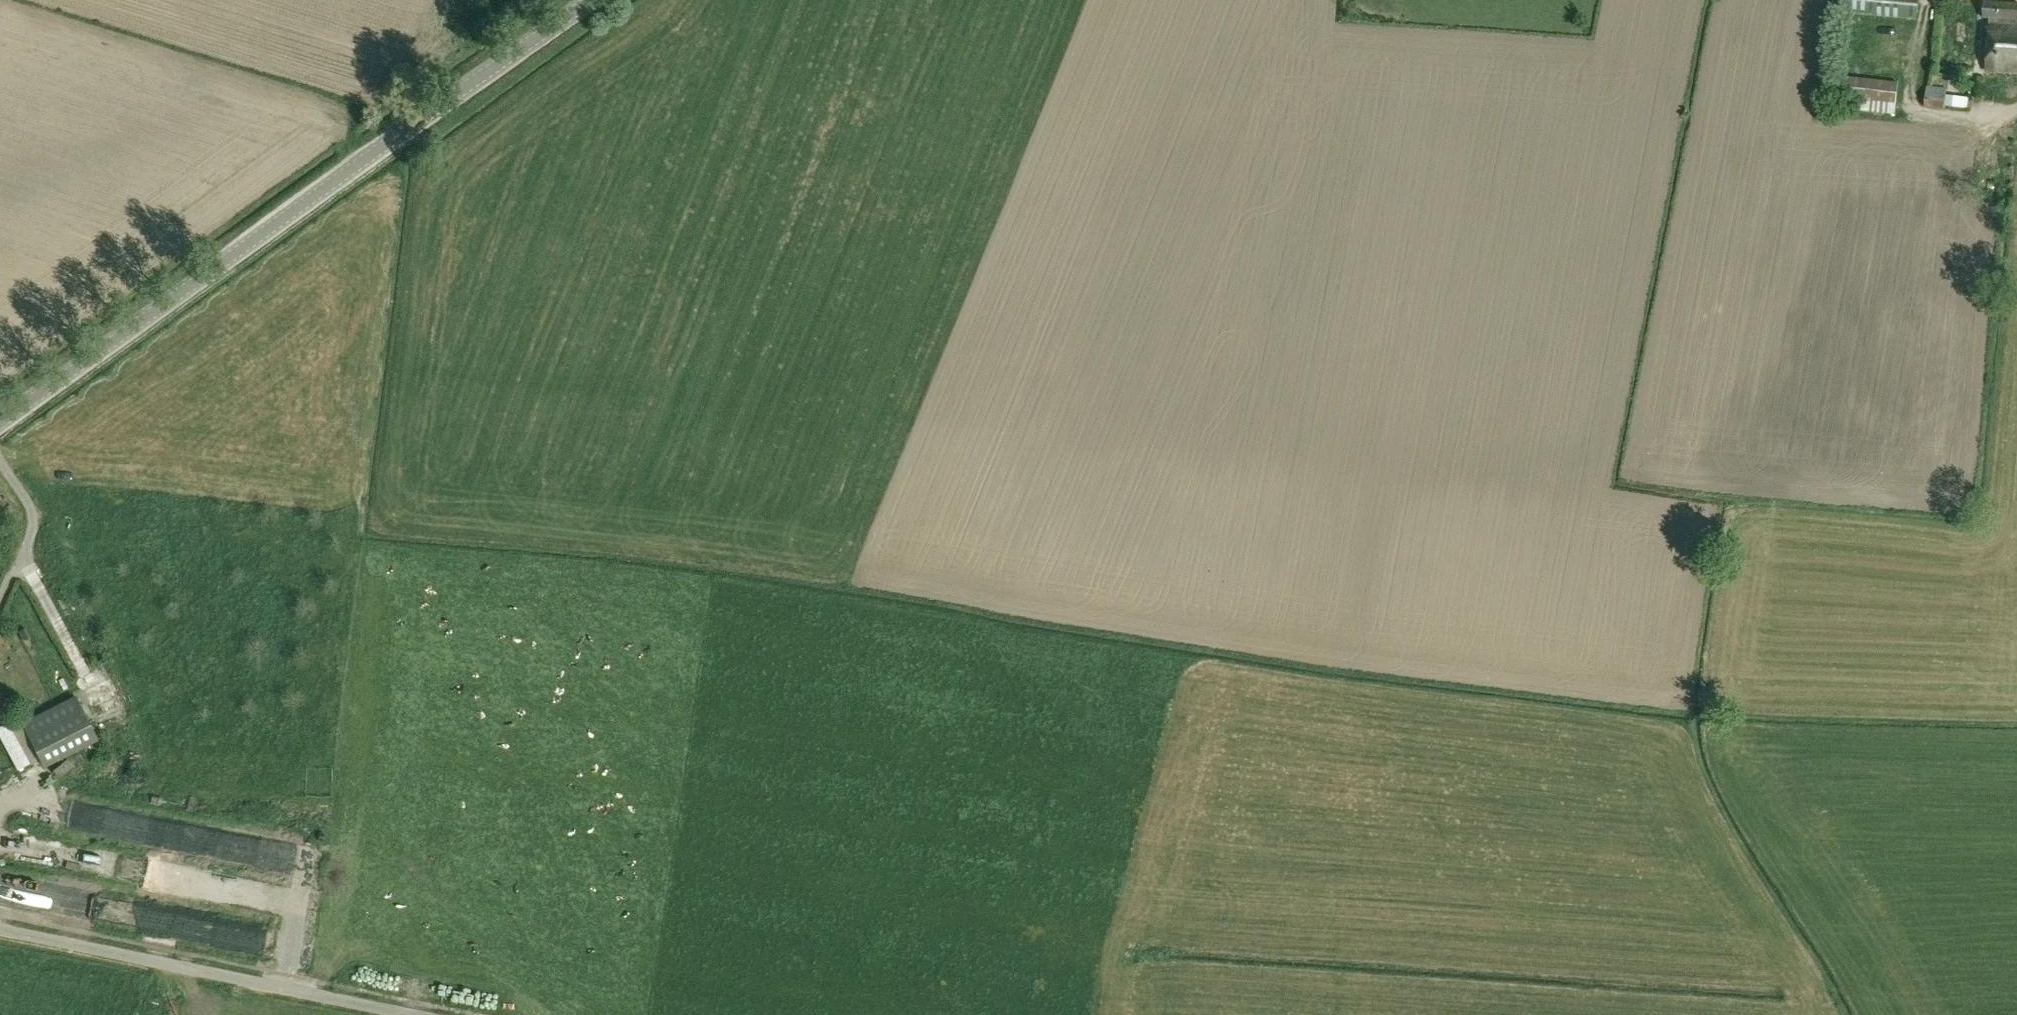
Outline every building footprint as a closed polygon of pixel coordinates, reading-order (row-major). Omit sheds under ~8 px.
[(1837,13),(1915,20),(1918,0),(1838,0),(1837,13)] [(1982,18),(1990,19),(1986,69),(2016,72),(2016,3),(1984,1),(1982,18)] [(1827,95),(1841,97),(1841,98),(1849,100),(1849,109),(1894,114),(1898,82),(1843,76),(1843,80),(1829,78),(1827,95)] [(1946,89),(1926,87),(1924,107),(1944,109),(1946,89)] [(99,692),(101,701),(91,703),(102,749),(128,743),(114,688),(99,692)] [(96,741),(75,698),(39,716),(61,759),(96,741)]
